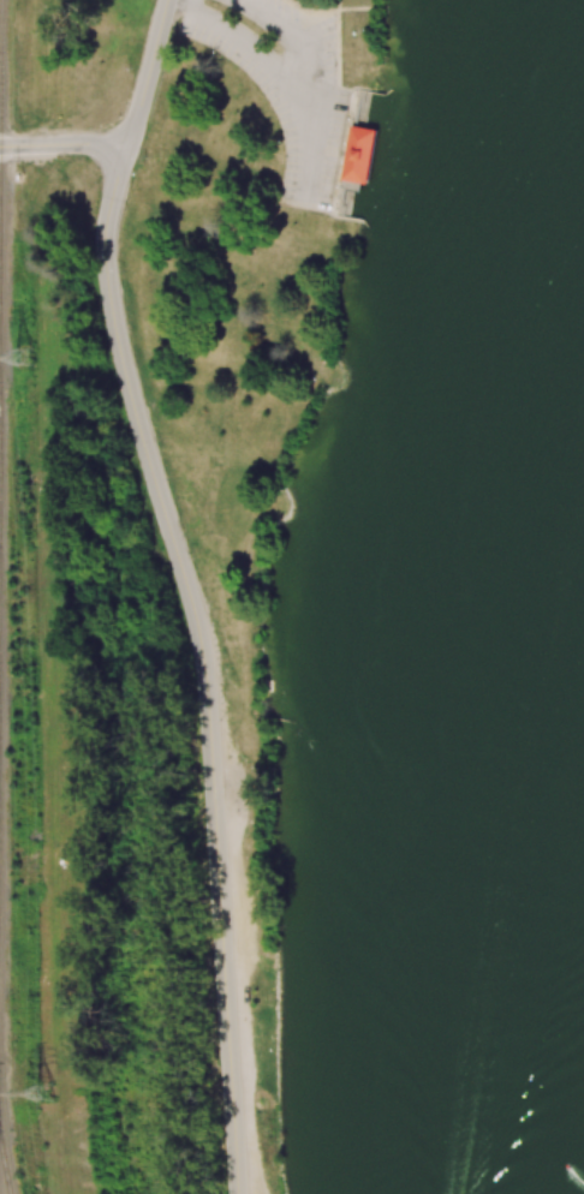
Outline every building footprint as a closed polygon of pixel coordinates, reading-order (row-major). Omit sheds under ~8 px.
[(377,130),(352,125),(341,179),(367,184),(377,130)]
